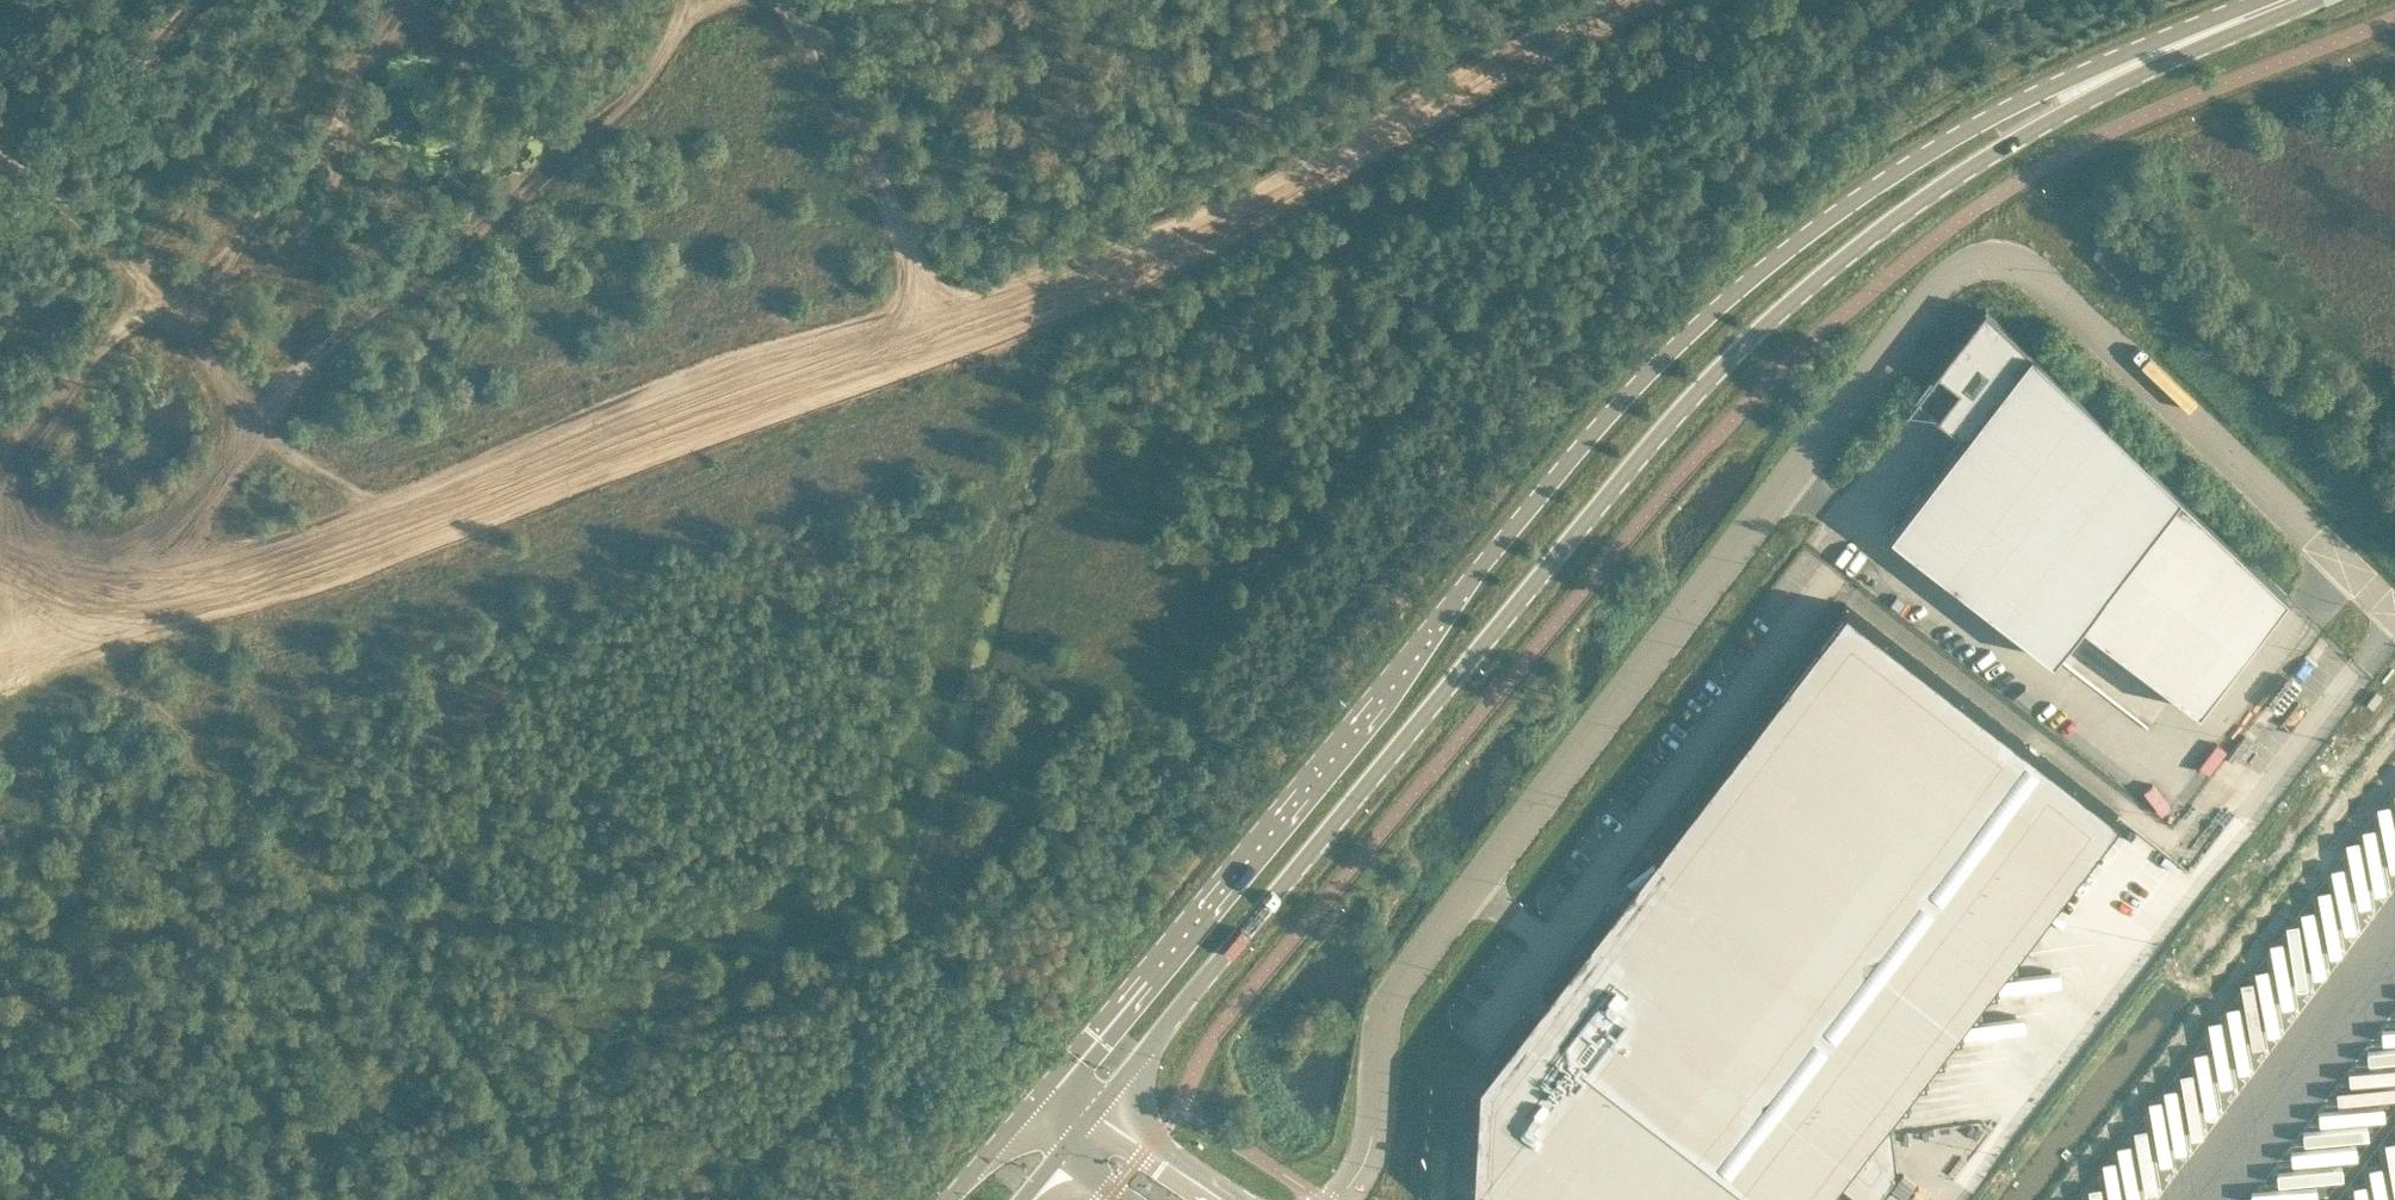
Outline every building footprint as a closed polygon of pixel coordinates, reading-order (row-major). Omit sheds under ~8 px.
[(2285,591),(2181,492),(1985,306),(1915,398),(1964,435),(1890,532),(1891,533),(2027,637),(2053,657),(2063,645),(2075,629),(2082,619),(2185,699),(2195,707),(2285,591)] [(1473,1190),(1487,1199),(1820,1199),(1836,1180),(1862,1199),(1880,1199),(1897,1177),(1889,1111),(2040,914),(2109,825),(2118,813),(2028,744),(1845,604),(1625,888),(1629,891),(1548,997),(1551,999),(1534,1020),(1532,1018),(1484,1080),(1479,1182),(1473,1190)] [(2370,938),(2385,949),(2394,936),(2394,937),(2394,903),(2370,938)] [(2125,1193),(2134,1181),(2139,1191),(2131,1195),(2138,1199),(2144,1199),(2169,1167),(2156,1158),(2169,1141),(2156,1131),(2152,1133),(2142,1147),(2125,1134),(2113,1150),(2092,1135),(2105,1168),(2083,1176),(2065,1199),(2135,1199),(2125,1193)]
